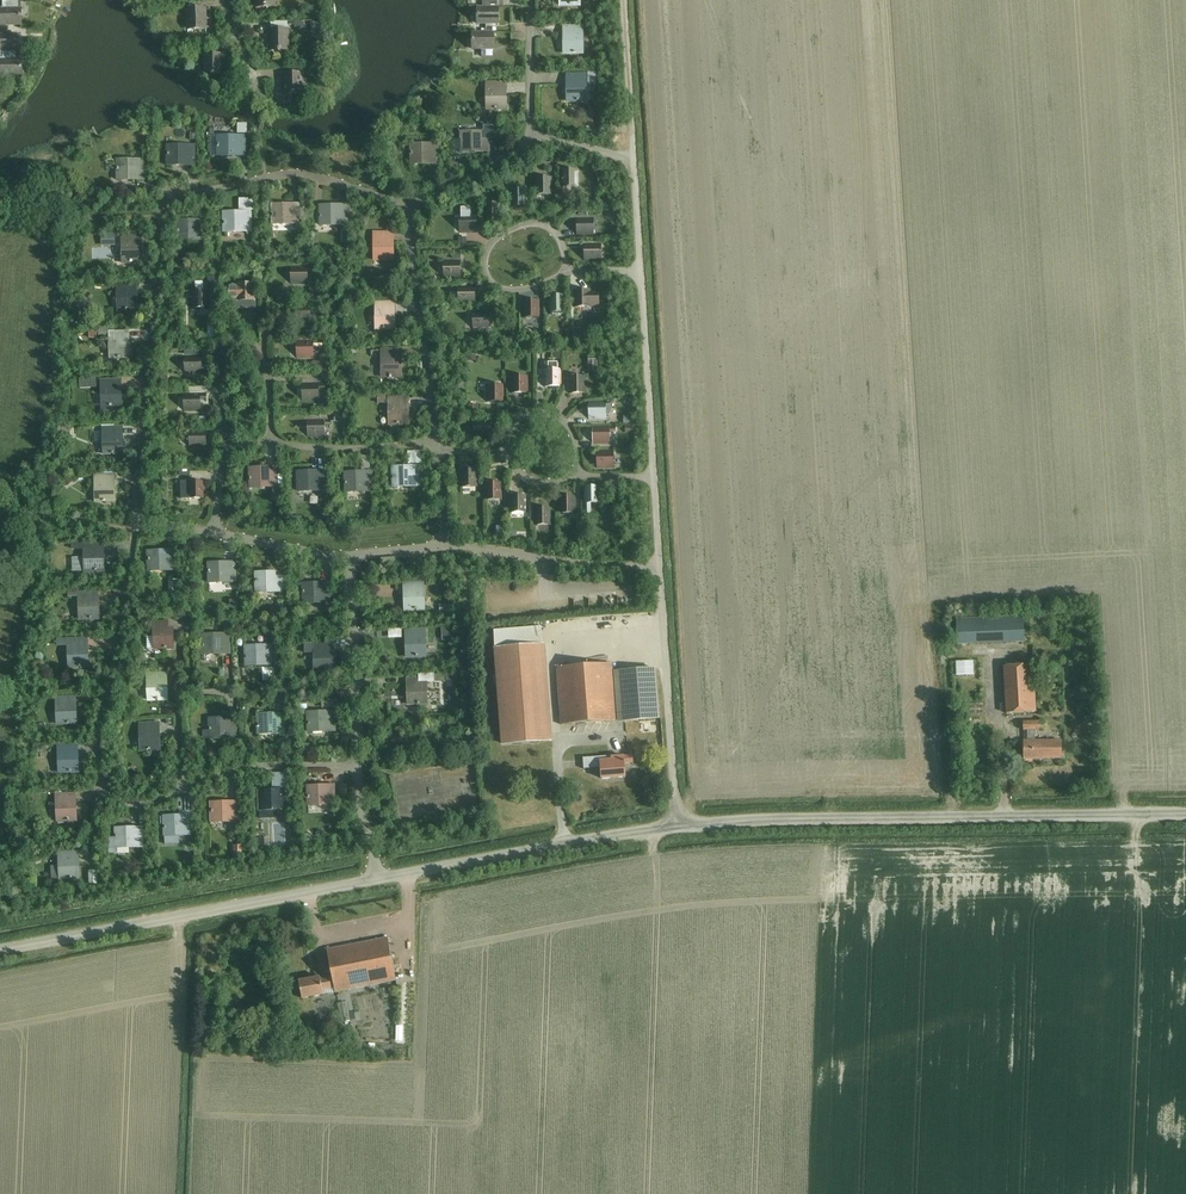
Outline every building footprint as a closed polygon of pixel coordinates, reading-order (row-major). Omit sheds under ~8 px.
[(477,24),(498,24),(498,7),(477,7),(477,24)] [(0,25),(21,25),(21,8),(0,8),(0,12),(0,25)] [(187,10),(187,28),(205,27),(205,10),(187,10)] [(593,26),(586,26),(586,24),(575,24),(575,27),(563,27),(563,53),(582,53),(582,30),(585,30),(585,32),(593,32),(593,26)] [(269,31),(269,49),(288,49),(288,31),(269,31)] [(482,57),(493,58),(493,32),(472,32),(472,49),(482,49),(482,57)] [(17,50),(16,34),(0,34),(0,51),(17,50)] [(204,56),(204,74),(222,73),(222,56),(204,56)] [(1,59),(1,76),(22,75),(21,59),(1,59)] [(330,69),(319,69),(319,79),(330,79),(330,69)] [(596,84),(596,72),(588,72),(588,84),(596,84)] [(284,75),(284,93),(303,93),(302,75),(284,75)] [(566,75),(566,101),(586,101),(585,75),(566,75)] [(486,83),(486,109),(505,109),(505,83),(486,83)] [(512,87),(512,103),(521,103),(521,87),(512,87)] [(247,134),(247,124),(237,124),(237,134),(247,134)] [(593,137),(595,132),(586,129),(584,135),(593,137)] [(244,136),(215,136),(215,130),(209,130),(209,146),(217,146),(217,155),(244,155),(244,136)] [(460,132),(461,151),(488,151),(487,132),(460,132)] [(411,145),(411,164),(437,163),(437,145),(411,145)] [(167,146),(167,165),(193,165),(193,146),(167,146)] [(116,161),(116,180),(143,179),(143,160),(116,161)] [(560,171),(560,186),(578,186),(577,170),(560,171)] [(535,178),(535,193),(552,193),(552,178),(535,178)] [(509,190),(509,206),(526,206),(526,190),(509,190)] [(483,204),(484,220),(501,219),(501,204),(483,204)] [(272,206),(272,224),(298,224),(298,205),(272,206)] [(320,206),(320,225),(346,225),(346,206),(320,206)] [(475,214),(471,214),(470,208),(461,208),(461,215),(459,215),(460,232),(475,232),(475,214)] [(224,213),(224,232),(250,231),(250,212),(224,213)] [(577,218),(577,235),(593,235),(592,217),(577,218)] [(177,221),(178,240),(204,240),(204,220),(177,221)] [(373,234),(373,260),(393,260),(392,233),(373,234)] [(122,236),(123,262),(142,262),(141,235),(122,236)] [(246,244),(247,254),(255,253),(255,243),(246,244)] [(584,243),(584,261),(600,260),(600,243),(584,243)] [(277,245),(268,245),(267,252),(276,253),(277,245)] [(444,260),(444,277),(460,277),(459,260),(444,260)] [(292,267),(292,284),(307,284),(307,267),(292,267)] [(219,289),(218,278),(208,278),(209,289),(219,289)] [(237,284),(237,285),(230,285),(230,299),(237,299),(237,300),(255,300),(255,282),(247,282),(247,284),(237,284)] [(117,284),(118,310),(137,310),(136,284),(117,284)] [(458,286),(458,303),(474,303),(474,286),(458,286)] [(318,288),(309,288),(309,296),(319,296),(318,288)] [(573,290),(573,306),(591,306),(591,290),(573,290)] [(191,292),(191,308),(208,308),(208,292),(191,292)] [(548,296),(548,311),(565,311),(565,295),(548,296)] [(522,301),(522,316),(539,316),(539,301),(522,301)] [(375,303),(375,329),(394,329),(394,303),(375,303)] [(294,305),(294,322),(310,322),(310,305),(294,305)] [(473,311),(473,329),(488,329),(488,311),(473,311)] [(233,325),(232,313),(221,313),(222,325),(233,325)] [(221,326),(209,326),(209,338),(222,338),(221,326)] [(583,328),(572,329),(572,338),(583,337),(583,328)] [(109,332),(110,358),(129,357),(128,331),(109,332)] [(297,341),(297,357),(312,357),(312,340),(297,341)] [(381,350),(381,377),(400,377),(400,350),(381,350)] [(597,355),(597,353),(592,353),(592,356),(587,356),(588,372),(598,371),(598,355),(597,355)] [(185,356),(185,373),(201,373),(201,356),(185,356)] [(544,370),(544,386),(561,386),(561,370),(544,370)] [(510,377),(511,393),(527,392),(527,377),(510,377)] [(568,377),(569,393),(586,392),(585,377),(568,377)] [(101,380),(102,407),(120,406),(120,379),(101,380)] [(302,383),(302,401),(317,400),(317,390),(325,390),(325,383),(302,383)] [(486,386),(486,401),(503,401),(503,386),(486,386)] [(184,394),(184,411),(200,410),(199,393),(184,394)] [(388,398),(388,424),(407,424),(407,398),(388,398)] [(589,402),(589,419),(605,419),(604,402),(589,402)] [(334,414),(334,423),(343,423),(344,412),(336,412),(336,414),(334,414)] [(308,420),(308,437),(323,437),(323,420),(308,420)] [(474,420),(474,438),(490,437),(490,420),(474,420)] [(593,426),(593,444),(609,443),(608,425),(593,426)] [(102,428),(103,454),(122,453),(121,427),(102,428)] [(189,429),(189,447),(205,447),(205,429),(189,429)] [(597,451),(597,468),(613,468),(612,450),(597,451)] [(279,486),(276,486),(275,467),(249,468),(249,487),(273,486),(273,502),(280,501),(279,486)] [(392,467),(392,486),(419,486),(418,467),(392,467)] [(190,468),(179,468),(179,476),(190,475),(190,468)] [(460,471),(460,486),(477,486),(477,470),(460,471)] [(297,472),(297,491),(324,490),(323,471),(297,472)] [(344,473),(345,492),(371,491),(371,472),(344,473)] [(94,475),(95,502),(114,501),(113,474),(94,475)] [(205,498),(204,482),(180,483),(181,499),(197,498),(197,497),(205,498)] [(484,483),(484,499),(502,498),(502,483),(484,483)] [(583,488),(583,503),(600,503),(600,487),(583,488)] [(509,496),(509,512),(527,511),(527,496),(509,496)] [(558,497),(558,513),(576,512),(575,497),(558,497)] [(534,509),(534,524),(551,524),(551,509),(534,509)] [(504,537),(505,526),(496,526),(496,536),(504,537)] [(102,544),(83,545),(83,542),(72,542),(72,550),(84,550),(85,580),(98,580),(97,571),(103,571),(102,544)] [(174,555),(164,556),(164,551),(148,551),(148,570),(174,570),(174,555)] [(234,567),(224,568),(224,563),(208,563),(208,582),(235,581),(234,567)] [(281,577),(271,577),(271,572),(255,573),(255,592),(282,591),(281,577)] [(328,588),(318,588),(318,583),(302,584),(303,603),(329,602),(328,588)] [(403,584),(404,610),(423,609),(423,583),(403,584)] [(179,597),(179,589),(169,589),(169,597),(179,597)] [(92,592),(79,593),(79,590),(68,591),(68,598),(78,597),(79,619),(98,619),(97,602),(92,602),(92,592)] [(452,613),(452,605),(440,605),(440,613),(441,613),(440,616),(447,616),(447,613),(452,613)] [(609,615),(608,625),(628,626),(629,616),(609,615)] [(955,619),(956,644),(1024,642),(1023,617),(955,619)] [(172,632),(167,632),(167,621),(153,622),(154,648),(173,648),(172,632)] [(203,625),(195,625),(195,634),(204,633),(203,625)] [(202,635),(203,654),(219,653),(219,649),(229,648),(229,635),(232,635),(231,625),(224,625),(225,634),(202,635)] [(493,630),(495,648),(543,645),(541,627),(493,630)] [(405,631),(406,657),(425,656),(424,630),(405,631)] [(87,640),(68,641),(68,639),(57,639),(57,646),(68,646),(69,667),(88,667),(87,640)] [(327,645),(314,645),(314,644),(304,644),(305,654),(314,653),(314,671),(333,671),(333,655),(328,655),(327,645)] [(245,646),(245,665),(261,665),(261,660),(272,660),(271,645),(245,646)] [(495,648),(502,744),(550,740),(543,645),(495,648)] [(654,670),(611,673),(611,664),(612,664),(611,655),(585,657),(585,666),(556,668),(561,725),(658,718),(654,670)] [(974,675),(973,661),(956,662),(956,675),(974,675)] [(1003,666),(1006,714),(1035,712),(1033,665),(1003,666)] [(147,673),(148,700),(167,699),(166,673),(147,673)] [(406,678),(407,704),(426,704),(426,683),(435,683),(435,674),(419,674),(419,678),(406,678)] [(75,707),(70,707),(70,697),(56,698),(57,724),(76,723),(75,707)] [(307,717),(308,732),(337,730),(336,711),(307,713),(307,717)] [(257,715),(258,734),(284,733),(283,714),(257,715)] [(209,719),(210,738),(236,737),(235,718),(209,719)] [(1034,730),(1038,730),(1038,722),(1023,722),(1023,730),(1027,730),(1027,741),(1023,741),(1023,759),(1061,758),(1061,741),(1034,740),(1034,730)] [(139,724),(140,750),(159,749),(158,723),(139,724)] [(35,725),(36,734),(46,733),(45,724),(35,725)] [(72,745),(66,745),(66,742),(54,742),(54,748),(58,748),(59,772),(78,771),(77,755),(72,755),(72,745)] [(623,762),(632,762),(631,755),(611,756),(611,755),(582,757),(583,768),(600,767),(601,778),(624,777),(623,762)] [(307,787),(308,805),(334,804),(334,786),(307,787)] [(285,795),(275,796),(275,791),(259,791),(259,797),(251,797),(251,812),(259,812),(259,810),(274,810),(285,809),(285,795)] [(29,794),(29,802),(38,802),(38,794),(29,794)] [(75,804),(70,804),(70,794),(56,795),(57,821),(76,820),(75,804)] [(234,828),(241,828),(240,802),(211,802),(212,821),(234,821),(234,828)] [(274,810),(259,810),(259,812),(260,819),(274,819),(274,810)] [(163,816),(164,835),(180,835),(180,830),(191,829),(190,815),(163,816)] [(142,832),(132,832),(131,827),(115,828),(115,838),(108,838),(109,849),(116,849),(116,847),(142,846),(142,832)] [(242,856),(242,845),(233,846),(233,856),(242,856)] [(78,862),(73,862),(73,852),(59,852),(60,879),(79,878),(78,862)] [(194,864),(194,854),(184,854),(185,865),(194,864)] [(147,875),(146,863),(138,863),(138,875),(147,875)] [(335,988),(336,992),(396,980),(387,938),(326,950),(332,978),(320,980),(320,977),(298,981),(302,999),(323,996),(322,990),(335,988)] [(334,997),(340,1026),(350,1024),(344,995),(334,997)] [(407,1033),(408,1017),(399,1017),(399,1032),(407,1033)]
